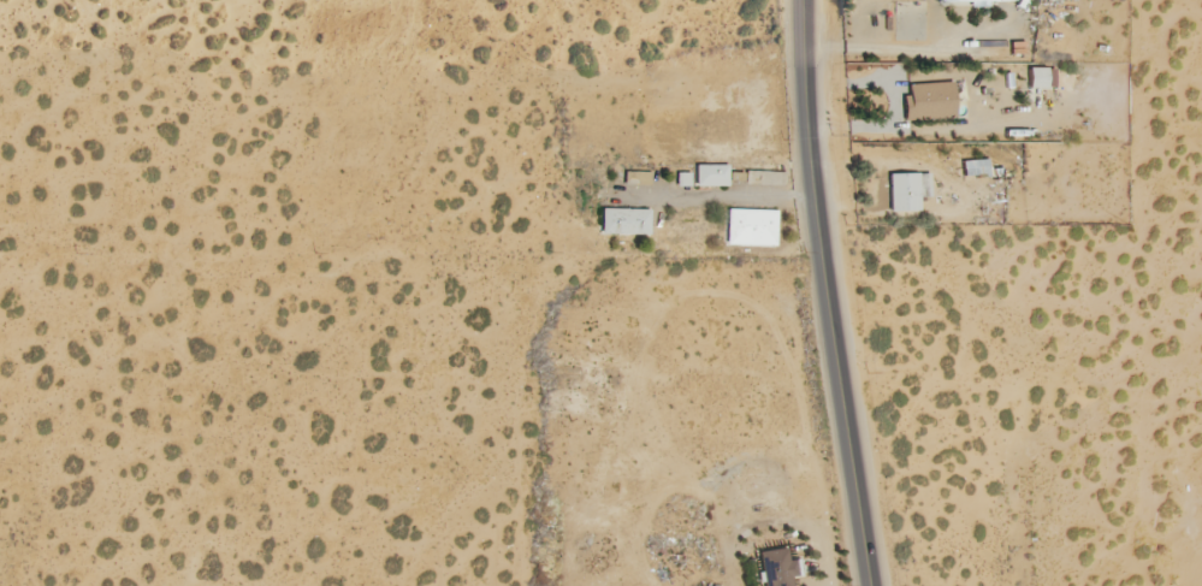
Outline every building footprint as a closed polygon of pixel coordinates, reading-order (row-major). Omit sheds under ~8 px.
[(1043,89),(1044,68),(1026,68),(1025,89),(1043,89)] [(906,85),(906,96),(901,96),(902,120),(911,120),(953,118),(951,83),(906,85)] [(960,162),(962,178),(988,176),(987,159),(960,162)] [(726,165),(693,166),(693,187),(726,186),(726,165)] [(783,172),(744,171),(743,184),(783,185),(783,172)] [(622,185),(648,186),(649,172),(622,172),(622,185)] [(688,187),(688,173),(675,173),(676,187),(688,187)] [(928,173),(887,175),(888,212),(918,211),(917,198),(929,197),(928,173)] [(647,236),(648,210),(599,209),(599,234),(647,236)] [(775,211),(725,210),(724,245),(774,247),(775,211)] [(762,585),(791,585),(790,578),(798,576),(795,561),(787,562),(785,548),(757,552),(762,585)]
